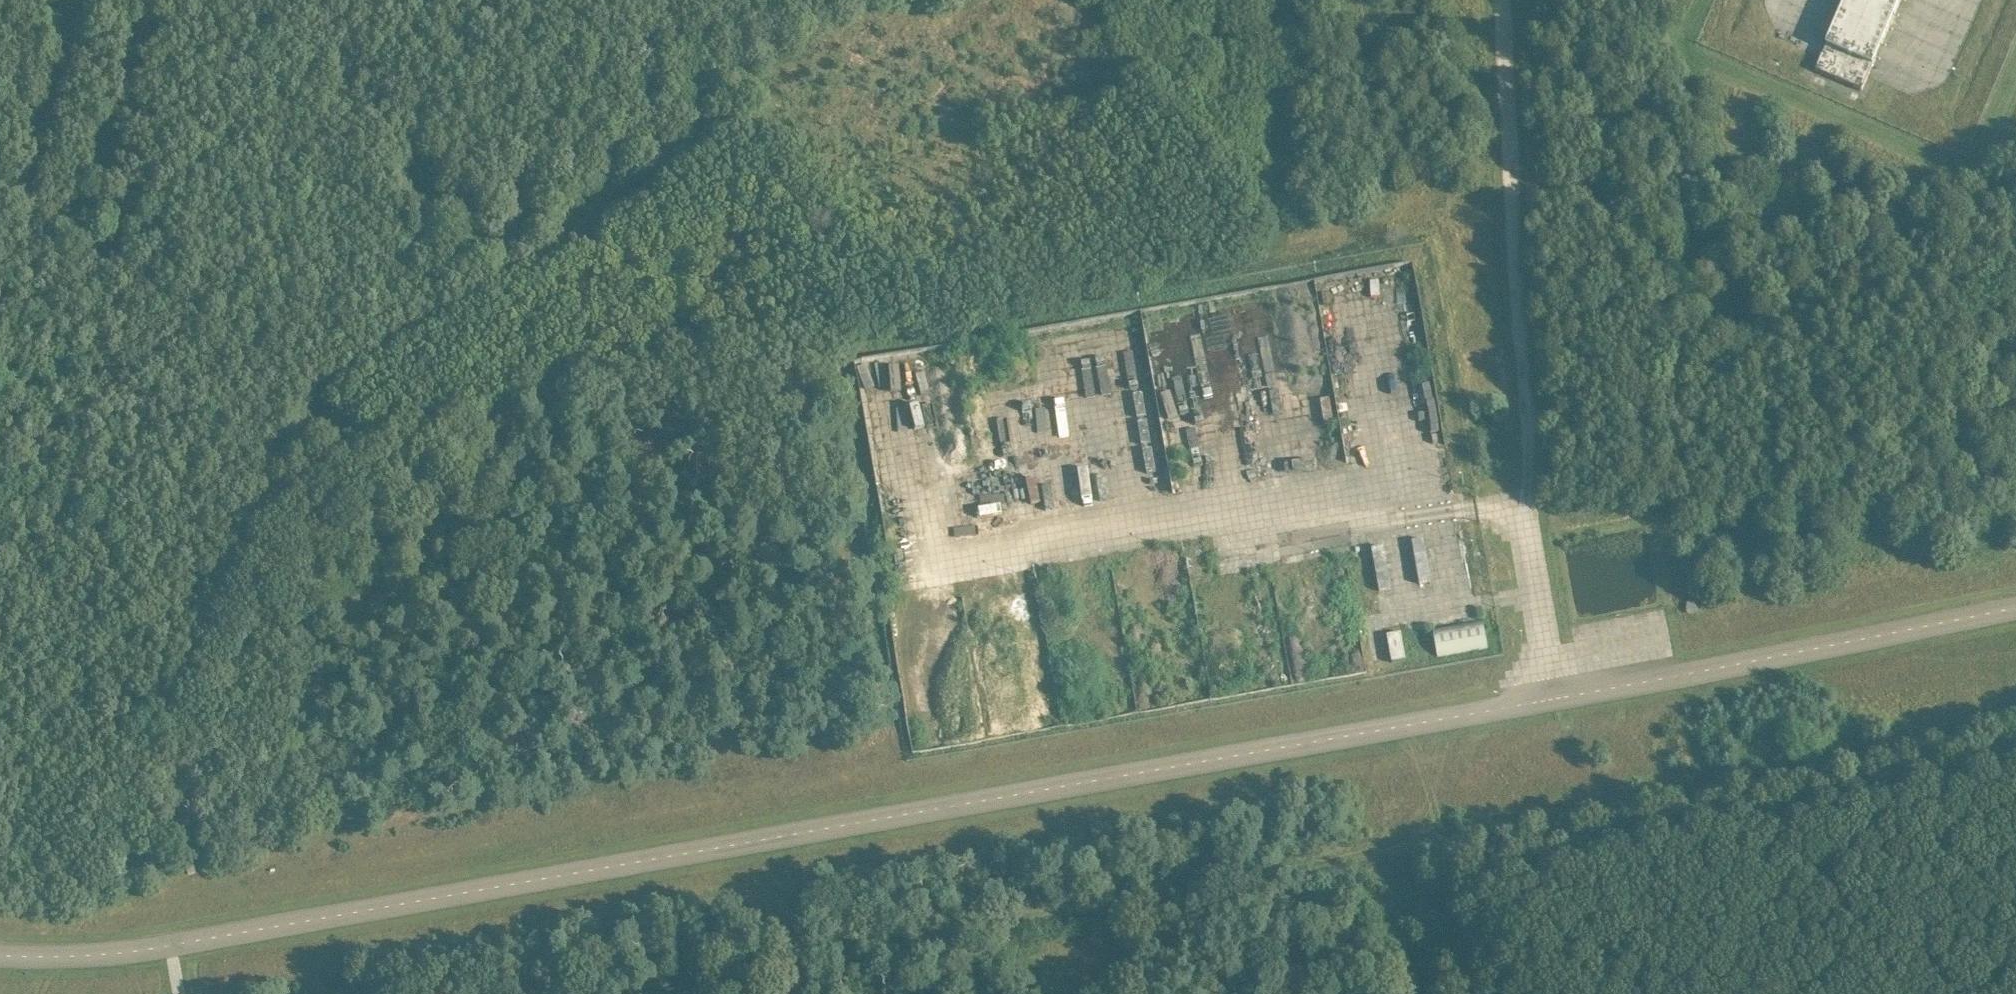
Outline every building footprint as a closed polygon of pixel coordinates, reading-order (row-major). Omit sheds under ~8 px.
[(1901,0),(1846,0),(1816,71),(1827,76),(1862,91),(1901,0)] [(1412,542),(1420,585),(1432,582),(1424,540),(1412,542)] [(1488,649),(1485,630),(1483,619),(1433,628),(1438,658),(1488,649)] [(1387,636),(1392,663),(1406,661),(1401,633),(1387,636)]
